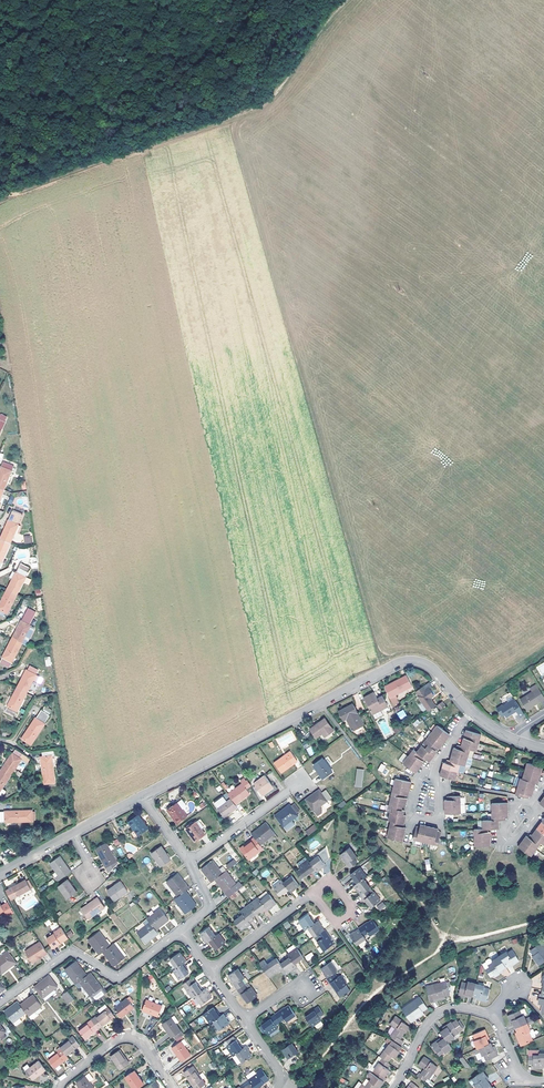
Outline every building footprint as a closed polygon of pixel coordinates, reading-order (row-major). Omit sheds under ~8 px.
[(12,471),(14,466),(3,461),(0,470),(0,488),(4,490),(10,476),(8,475),(10,470),(12,471)] [(18,525),(23,515),(13,511),(0,539),(10,543),(16,531),(18,525)] [(10,543),(0,539),(0,540),(0,567),(10,543)] [(26,577),(31,567),(21,563),(7,590),(17,595),(23,582),(25,583),(27,578),(26,577)] [(17,595),(7,590),(0,603),(0,615),(5,618),(7,613),(5,612),(8,607),(10,608),(17,595)] [(30,625),(34,616),(26,612),(12,639),(22,644),(22,643),(27,646),(35,629),(35,627),(31,626),(30,625)] [(15,657),(22,644),(12,639),(0,662),(10,667),(13,662),(11,661),(13,656),(15,657)] [(27,670),(17,688),(27,693),(34,679),(32,678),(34,674),(36,675),(39,670),(30,665),(27,670)] [(407,675),(389,685),(393,696),(395,695),(412,686),(407,675)] [(385,687),(390,698),(393,696),(389,685),(385,687)] [(520,699),(527,710),(543,699),(543,696),(537,685),(531,688),(534,692),(520,699)] [(426,690),(424,686),(416,691),(429,711),(436,706),(431,698),(434,696),(429,688),(426,690)] [(17,688),(5,711),(15,716),(17,711),(16,710),(18,706),(19,707),(27,693),(17,688)] [(380,710),(388,706),(383,696),(377,699),(375,692),(364,698),(372,714),(373,714),(380,710)] [(520,717),(525,714),(515,698),(503,706),(502,705),(497,708),(498,710),(500,708),(505,714),(506,717),(516,711),(520,717)] [(353,704),(339,711),(344,720),(347,719),(348,718),(350,721),(349,722),(353,731),(364,725),(353,704)] [(52,710),(46,706),(43,710),(50,715),(52,710)] [(34,740),(50,715),(43,710),(42,709),(36,718),(35,718),(22,738),(29,743),(32,739),(34,740)] [(400,719),(406,716),(404,709),(397,712),(400,719)] [(380,710),(373,714),(376,718),(383,715),(380,710)] [(325,719),(310,729),(316,738),(323,733),(326,737),(334,731),(325,719)] [(415,727),(421,723),(417,719),(412,724),(415,727)] [(442,745),(448,738),(446,736),(448,733),(438,725),(432,732),(427,738),(422,745),(417,752),(413,749),(408,757),(403,763),(416,773),(418,770),(424,762),(422,761),(424,758),(426,759),(427,760),(430,757),(432,759),(436,753),(438,751),(436,750),(438,747),(440,744),(442,745)] [(447,777),(450,778),(456,780),(458,772),(463,773),(466,765),(468,757),(470,749),(477,751),(479,743),(481,735),(466,730),(465,734),(467,735),(466,739),(464,738),(462,743),(465,743),(464,747),(461,746),(458,745),(457,749),(454,748),(451,758),(454,758),(453,762),(450,761),(448,760),(447,763),(444,762),(441,772),(444,773),(443,776),(447,777)] [(309,756),(314,754),(311,746),(306,748),(309,756)] [(28,763),(30,759),(16,749),(13,752),(12,753),(1,770),(10,776),(18,764),(19,765),(22,760),(28,763)] [(54,750),(42,752),(43,757),(44,763),(42,763),(45,783),(55,782),(52,758),(55,758),(54,750)] [(291,751),(274,763),(281,773),(298,761),(291,751)] [(323,758),(314,765),(324,779),(333,772),(323,758)] [(541,772),(543,767),(528,762),(525,771),(523,779),(516,777),(513,785),(518,786),(516,794),(529,798),(530,795),(532,795),(535,787),(536,783),(538,783),(539,780),(541,772)] [(381,763),(377,770),(382,773),(386,766),(381,763)] [(364,770),(357,769),(355,786),(362,787),(364,770)] [(1,770),(0,772),(0,794),(3,797),(7,791),(2,788),(10,776),(1,770)] [(265,776),(254,784),(262,795),(273,787),(265,776)] [(231,798),(235,804),(250,793),(246,788),(250,786),(247,781),(245,778),(241,781),(243,784),(229,795),(231,798)] [(388,837),(403,841),(404,838),(406,828),(404,828),(404,824),(402,823),(402,820),(405,820),(406,816),(404,815),(405,811),(402,810),(403,807),(405,807),(406,803),(407,799),(405,798),(406,795),(408,795),(411,786),(408,785),(408,782),(396,778),(393,787),(392,795),(390,803),(388,812),(391,813),(389,820),(391,821),(389,829),(388,837)] [(322,793),(320,790),(306,799),(314,811),(317,816),(322,812),(322,809),(320,806),(323,804),(325,808),(330,804),(328,801),(322,793)] [(326,790),(322,793),(328,801),(332,797),(326,790)] [(445,810),(445,814),(461,813),(461,804),(461,796),(447,796),(447,800),(445,800),(445,810)] [(224,817),(237,808),(235,804),(231,798),(226,802),(222,797),(215,802),(219,807),(218,808),(224,817)] [(182,799),(167,810),(177,823),(187,816),(184,811),(188,807),(182,799)] [(345,801),(339,805),(342,809),(348,805),(345,801)] [(474,829),(475,838),(475,846),(491,845),(491,841),(491,832),(488,832),(488,829),(499,828),(499,824),(499,820),(506,819),(506,816),(509,816),(508,808),(508,802),(492,803),(492,811),(492,820),(483,820),(483,821),(478,822),(478,829),(474,829)] [(294,803),(291,806),(296,813),(300,810),(294,803)] [(291,806),(290,804),(275,816),(284,827),(298,816),(296,813),(291,806)] [(36,811),(32,811),(32,810),(12,811),(12,813),(6,813),(6,811),(0,811),(0,822),(32,821),(33,820),(36,820),(36,811)] [(139,814),(129,821),(139,835),(149,829),(139,814)] [(201,818),(186,829),(195,841),(205,834),(202,828),(206,825),(201,818)] [(519,846),(532,856),(536,849),(541,842),(543,844),(543,819),(539,825),(534,832),(532,835),(530,834),(528,837),(526,836),(521,843),(519,846)] [(254,837),(260,845),(275,834),(267,822),(252,834),(254,837)] [(309,835),(318,828),(315,824),(305,831),(309,835)] [(417,826),(413,839),(421,841),(430,843),(438,845),(440,839),(441,832),(438,831),(438,828),(434,828),(433,830),(429,829),(430,827),(421,824),(420,827),(417,826)] [(249,860),(263,849),(260,845),(254,837),(240,849),(249,860)] [(107,843),(97,848),(102,856),(101,857),(107,867),(117,862),(107,843)] [(161,846),(152,853),(162,867),(171,860),(161,846)] [(350,847),(341,854),(344,859),(343,859),(350,868),(358,862),(354,858),(357,856),(350,847)] [(317,854),(319,856),(324,862),(329,858),(326,848),(317,854)] [(55,878),(57,882),(71,872),(60,856),(50,863),(59,875),(55,878)] [(316,870),(318,873),(322,869),(321,868),(325,865),(324,862),(319,856),(310,863),(316,870)] [(310,874),(316,870),(310,863),(306,857),(297,864),(299,866),(300,869),(296,872),(302,879),(309,873),(310,874)] [(229,869),(236,863),(233,859),(226,865),(229,869)] [(202,869),(212,882),(215,879),(226,871),(223,867),(220,870),(213,861),(202,869)] [(360,868),(351,875),(354,879),(353,880),(357,884),(364,878),(367,876),(360,868)] [(261,874),(264,878),(270,873),(267,869),(261,874)] [(226,871),(215,879),(226,893),(236,884),(226,871)] [(178,874),(167,882),(178,897),(186,891),(189,888),(178,874)] [(289,891),(291,893),(296,889),(295,888),(299,885),(292,876),(284,883),(289,891)] [(358,890),(361,894),(370,888),(371,887),(364,878),(357,884),(354,886),(357,890),(358,890)] [(71,883),(68,879),(59,886),(68,899),(77,893),(70,884),(71,883)] [(12,900),(18,896),(31,889),(33,888),(32,886),(30,887),(27,881),(26,880),(13,887),(7,891),(12,900)] [(285,894),(289,891),(284,883),(281,880),(273,887),(280,896),(284,892),(285,894)] [(122,881),(108,891),(114,901),(128,891),(122,881)] [(361,894),(360,895),(367,904),(368,903),(372,907),(381,900),(370,888),(361,894)] [(197,905),(186,891),(178,897),(175,899),(186,914),(197,905)] [(276,903),(269,894),(261,901),(266,908),(268,911),(273,907),(272,906),(276,903)] [(98,898),(82,909),(89,919),(105,908),(98,898)] [(262,912),(266,908),(261,901),(258,898),(250,905),(257,914),(261,911),(262,912)] [(4,911),(7,916),(14,913),(8,903),(2,906),(0,902),(0,913),(4,911)] [(257,914),(250,905),(241,912),(243,915),(249,922),(254,918),(253,916),(257,914)] [(147,919),(156,930),(169,920),(160,909),(147,919)] [(299,921),(305,930),(308,928),(316,922),(312,916),(310,917),(308,914),(299,921)] [(249,922),(243,915),(234,921),(242,930),(246,927),(246,928),(251,925),(250,923),(249,922)] [(146,944),(159,933),(156,930),(147,919),(143,922),(146,926),(137,933),(146,944)] [(316,922),(308,928),(314,937),(317,935),(324,930),(321,926),(322,925),(319,920),(316,922)] [(359,929),(364,936),(369,933),(370,935),(379,929),(373,920),(368,923),(368,922),(359,928),(359,929)] [(287,921),(282,924),(286,930),(291,926),(287,921)] [(209,941),(216,936),(209,927),(200,934),(203,939),(202,939),(206,944),(209,941)] [(68,937),(62,928),(54,933),(55,934),(48,939),(55,948),(62,943),(61,942),(68,937)] [(357,945),(366,938),(364,936),(359,929),(354,933),(354,932),(349,935),(357,945)] [(335,943),(325,930),(324,930),(317,935),(320,940),(317,942),(321,946),(318,948),(321,953),(335,943)] [(103,952),(110,946),(99,932),(88,940),(100,955),(103,952)] [(226,943),(219,933),(216,936),(209,941),(212,946),(213,945),(216,949),(226,943)] [(116,941),(114,943),(125,957),(127,955),(116,941)] [(48,953),(41,942),(26,952),(33,963),(38,959),(37,958),(42,955),(43,956),(48,953)] [(530,950),(536,957),(534,958),(539,965),(543,961),(543,946),(541,942),(530,950)] [(110,946),(103,952),(114,967),(125,958),(125,957),(114,943),(110,946)] [(289,953),(288,954),(290,957),(295,965),(299,962),(299,960),(303,957),(297,949),(294,944),(287,949),(289,953)] [(507,952),(500,956),(506,967),(510,964),(514,962),(515,964),(519,961),(513,950),(508,953),(507,952)] [(0,958),(0,971),(2,974),(16,963),(8,951),(0,958)] [(184,963),(187,961),(184,956),(183,957),(180,952),(170,959),(176,968),(184,963)] [(304,956),(307,961),(314,957),(312,952),(304,956)] [(506,967),(500,956),(492,961),(490,958),(482,963),(486,969),(490,977),(494,974),(495,976),(500,973),(499,971),(503,969),(506,967)] [(279,971),(284,968),(281,964),(277,957),(267,964),(263,968),(269,977),(274,973),(279,970),(279,971)] [(284,968),(287,973),(292,970),(292,971),(297,968),(295,965),(290,957),(281,964),(284,968)] [(65,970),(76,984),(80,981),(87,976),(76,961),(65,970)] [(323,974),(327,978),(335,973),(337,971),(331,962),(321,968),(325,973),(323,974)] [(187,967),(184,963),(176,968),(173,970),(180,979),(189,973),(186,968),(187,967)] [(237,990),(245,984),(242,979),(244,978),(238,969),(229,976),(232,980),(231,981),(237,990)] [(87,976),(80,981),(95,1001),(101,997),(106,993),(91,973),(87,976)] [(335,973),(327,978),(330,984),(332,983),(341,997),(351,990),(341,975),(338,977),(335,973)] [(49,976),(35,987),(46,1001),(57,993),(54,990),(58,987),(49,976)] [(193,977),(183,984),(193,998),(196,995),(203,990),(200,986),(199,986),(193,977)] [(426,987),(430,1002),(442,998),(442,996),(444,995),(450,994),(449,990),(451,989),(449,982),(447,982),(447,981),(426,987)] [(469,995),(473,996),(476,983),(468,981),(467,983),(462,982),(459,994),(464,996),(465,994),(469,995)] [(476,983),(473,996),(477,997),(482,998),(481,1000),(487,1001),(490,989),(484,988),(485,986),(476,983)] [(249,989),(245,984),(237,990),(244,999),(245,998),(248,1002),(257,996),(251,987),(249,989)] [(203,990),(196,995),(202,1004),(211,998),(208,994),(209,993),(206,988),(203,990)] [(68,1004),(74,999),(68,991),(62,996),(68,1004)] [(26,1013),(29,1016),(42,1006),(34,995),(21,1005),(26,1013)] [(402,1009),(411,1022),(422,1015),(420,1012),(423,1011),(427,1007),(420,997),(402,1009)] [(128,998),(115,1008),(121,1017),(134,1007),(128,998)] [(162,1006),(147,1000),(143,1010),(158,1016),(162,1006)] [(20,1018),(26,1013),(21,1005),(18,1002),(5,1012),(13,1023),(20,1018)] [(101,1013),(92,1020),(99,1029),(112,1019),(115,1016),(108,1008),(106,1004),(98,1010),(101,1013)] [(186,1012),(191,1009),(187,1004),(183,1008),(186,1012)] [(275,1014),(281,1022),(285,1019),(287,1021),(296,1015),(289,1006),(285,1009),(284,1007),(275,1014)] [(306,1017),(313,1026),(321,1020),(319,1017),(324,1014),(319,1006),(310,1013),(310,1014),(306,1017)] [(214,1021),(220,1016),(214,1007),(204,1014),(211,1023),(214,1021)] [(514,1024),(516,1028),(527,1022),(533,1020),(531,1016),(526,1019),(524,1015),(522,1015),(520,1010),(508,1015),(510,1020),(512,1019),(514,1024)] [(220,1016),(214,1021),(220,1030),(229,1023),(226,1019),(227,1018),(224,1013),(220,1016)] [(276,1025),(281,1022),(275,1014),(266,1020),(267,1022),(262,1025),(269,1034),(278,1027),(276,1025)] [(171,1018),(162,1024),(172,1038),(174,1036),(176,1040),(183,1034),(175,1023),(179,1021),(175,1015),(171,1018)] [(391,1037),(401,1045),(403,1041),(400,1038),(409,1026),(395,1016),(390,1023),(397,1028),(391,1037)] [(20,1018),(13,1023),(16,1026),(23,1021),(20,1018)] [(99,1029),(92,1020),(79,1030),(86,1039),(99,1029)] [(445,1038),(448,1042),(455,1037),(454,1035),(463,1029),(457,1020),(452,1023),(451,1022),(447,1025),(448,1027),(444,1029),(441,1032),(445,1038)] [(531,1036),(529,1031),(531,1030),(528,1024),(527,1022),(516,1028),(517,1031),(519,1036),(517,1036),(520,1042),(531,1036)] [(474,1040),(478,1048),(489,1043),(487,1039),(486,1035),(487,1035),(485,1029),(474,1034),(476,1040),(474,1040)] [(61,1048),(63,1050),(67,1055),(80,1045),(73,1036),(60,1047),(61,1048)] [(227,1041),(229,1044),(236,1039),(234,1036),(227,1041)] [(445,1053),(452,1048),(448,1042),(445,1038),(442,1040),(438,1042),(437,1041),(432,1044),(439,1055),(444,1051),(445,1053)] [(240,1044),(236,1039),(229,1044),(227,1046),(233,1055),(237,1053),(244,1048),(240,1043),(240,1044)] [(181,1041),(172,1048),(182,1061),(191,1055),(181,1041)] [(398,1049),(401,1046),(394,1042),(391,1045),(390,1043),(380,1057),(387,1062),(392,1056),(395,1057),(399,1051),(398,1049)] [(478,1048),(474,1050),(476,1054),(481,1051),(483,1055),(485,1055),(487,1060),(498,1055),(496,1050),(494,1050),(493,1046),(491,1042),(489,1043),(478,1048)] [(292,1043),(282,1049),(286,1053),(285,1054),(288,1059),(298,1052),(292,1043)] [(237,1053),(242,1062),(252,1056),(249,1051),(250,1051),(246,1046),(244,1048),(237,1053)] [(55,1068),(68,1057),(67,1055),(63,1050),(58,1053),(49,1060),(55,1068)] [(120,1050),(111,1056),(121,1070),(129,1063),(120,1050)] [(539,1052),(539,1050),(534,1050),(533,1055),(528,1055),(528,1063),(533,1064),(534,1068),(539,1068),(539,1065),(543,1066),(543,1053),(539,1052)] [(374,1074),(384,1081),(387,1078),(384,1076),(389,1069),(387,1067),(390,1063),(387,1062),(380,1057),(379,1056),(374,1063),(377,1066),(375,1069),(372,1072),(374,1074)] [(418,1076),(425,1082),(427,1078),(429,1079),(437,1066),(424,1056),(419,1064),(425,1068),(422,1074),(420,1073),(418,1076)] [(466,1067),(470,1066),(461,1056),(460,1059),(466,1067)] [(28,1064),(24,1067),(33,1079),(46,1070),(39,1061),(31,1068),(28,1064)] [(184,1072),(195,1087),(200,1087),(205,1084),(193,1066),(184,1072)] [(254,1087),(259,1087),(261,1087),(260,1086),(269,1079),(262,1069),(256,1072),(255,1073),(253,1070),(246,1076),(248,1080),(251,1083),(254,1087)] [(126,1077),(133,1087),(138,1087),(144,1084),(135,1071),(126,1077)] [(477,1087),(484,1087),(490,1084),(487,1081),(485,1077),(486,1076),(483,1071),(473,1079),(476,1083),(475,1084),(477,1087)] [(89,1073),(85,1076),(90,1082),(94,1079),(89,1073)] [(360,1087),(376,1087),(377,1086),(379,1087),(380,1087),(384,1081),(374,1074),(366,1087),(362,1084),(360,1087)] [(77,1083),(80,1087),(94,1087),(90,1082),(85,1076),(77,1083)]
